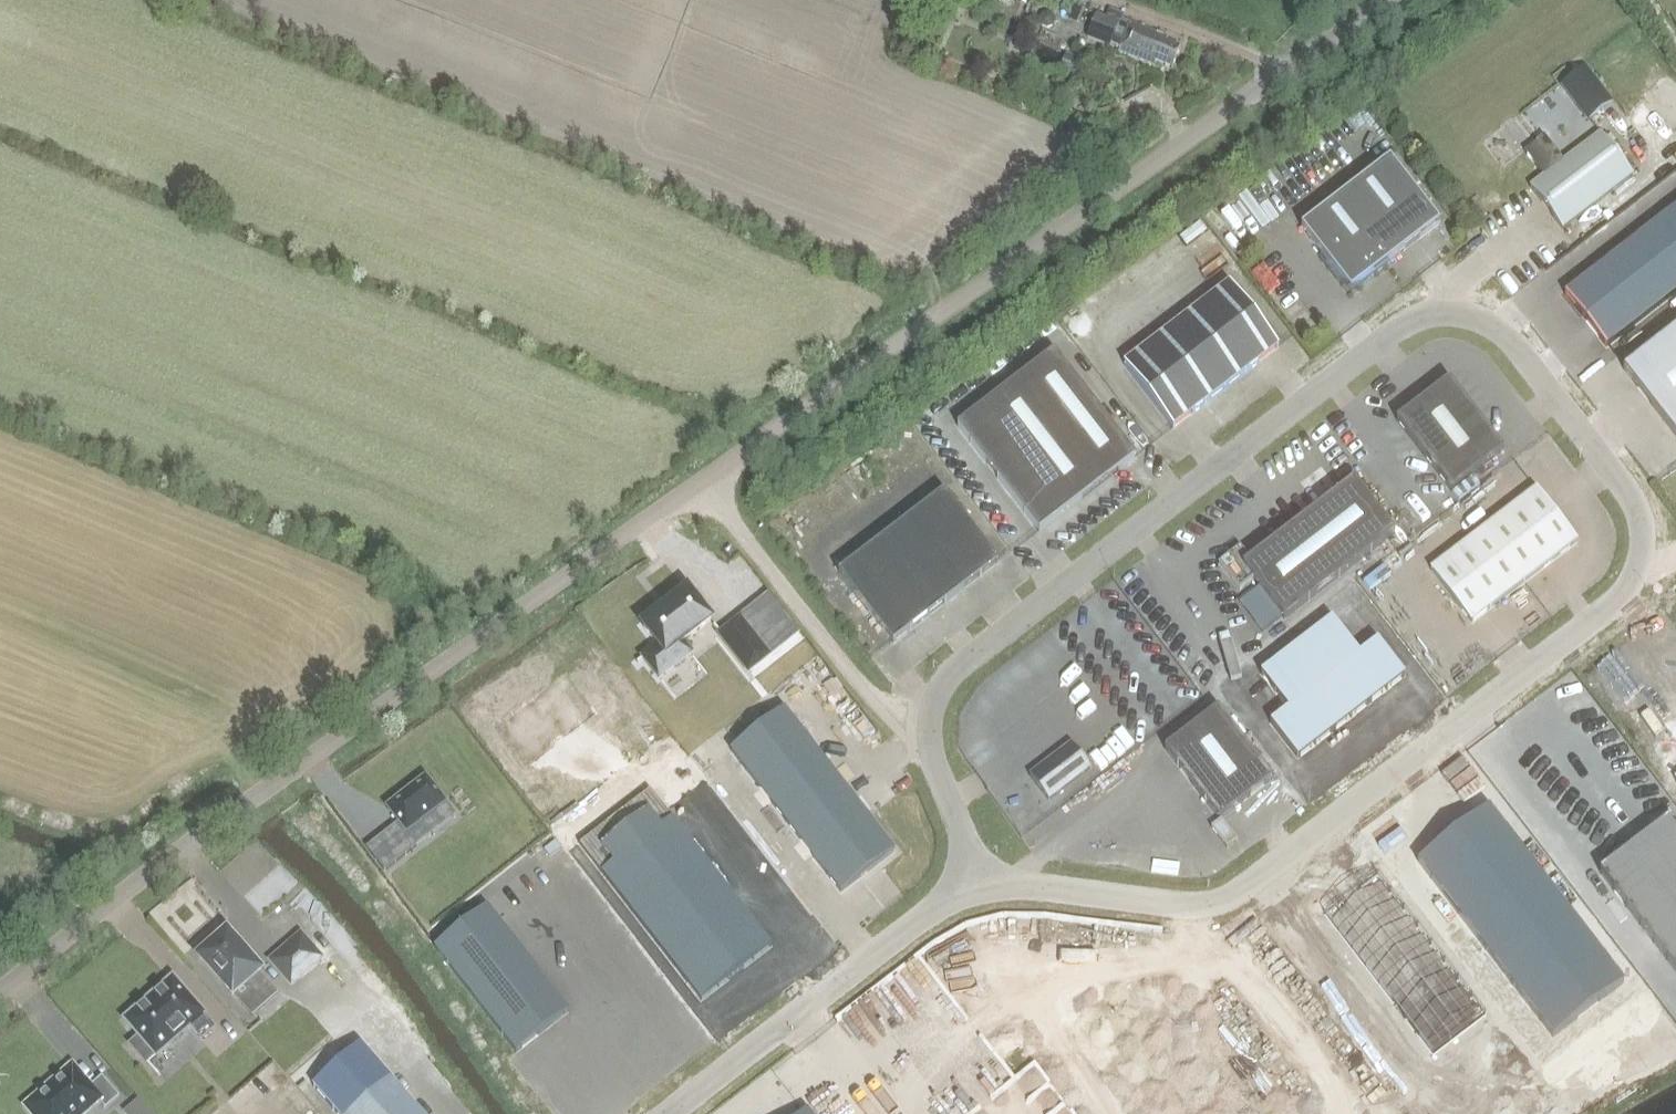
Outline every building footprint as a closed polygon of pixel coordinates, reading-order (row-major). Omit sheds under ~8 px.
[(1041,27),(1046,29),(1052,27),(1055,21),(1052,15),(1047,13),(1041,15),(1038,21),(1041,27)] [(1181,48),(1165,42),(1167,38),(1121,21),(1120,24),(1096,15),(1087,38),(1118,50),(1117,53),(1153,66),(1155,63),(1173,69),(1181,48)] [(1583,68),(1562,84),(1589,120),(1610,104),(1583,68)] [(1543,136),(1535,142),(1516,117),(1513,119),(1511,117),(1499,126),(1500,128),(1483,141),(1503,168),(1524,152),(1543,177),(1530,188),(1562,230),(1633,176),(1600,134),(1563,162),(1543,136)] [(1301,229),(1351,292),(1439,224),(1389,161),(1301,229)] [(1564,295),(1606,348),(1675,294),(1675,208),(1564,295)] [(1278,348),(1229,285),(1124,365),(1172,428),(1278,348)] [(1623,370),(1675,438),(1675,328),(1623,370)] [(1135,457),(1054,352),(957,426),(1038,532),(1135,457)] [(1449,381),(1396,421),(1450,491),(1503,450),(1449,381)] [(1675,461),(1675,459),(1671,452),(1653,465),(1659,473),(1675,461)] [(1240,547),(1218,564),(1239,591),(1253,581),(1284,620),(1395,534),(1354,481),(1250,560),(1240,547)] [(1431,570),(1471,623),(1577,542),(1536,490),(1431,570)] [(892,644),(998,563),(944,492),(838,574),(892,644)] [(666,653),(651,664),(666,684),(698,660),(690,650),(720,628),(696,597),(651,632),(666,653)] [(1288,710),(1270,724),(1297,759),(1405,677),(1377,641),(1359,655),(1332,619),(1260,674),(1288,710)] [(742,624),(722,640),(751,676),(771,661),(742,624)] [(658,706),(668,719),(680,711),(690,726),(732,696),(712,668),(658,706)] [(574,671),(513,719),(539,753),(558,738),(550,726),(573,708),(581,720),(601,705),(574,671)] [(1219,820),(1272,780),(1218,709),(1165,750),(1219,820)] [(731,752),(840,893),(894,852),(784,711),(731,752)] [(1029,776),(1048,801),(1090,769),(1071,744),(1029,776)] [(387,808),(407,834),(445,804),(425,778),(387,808)] [(700,1002),(771,947),(650,791),(580,845),(700,1002)] [(1488,808),(1417,862),(1553,1038),(1623,984),(1488,808)] [(1670,819),(1599,873),(1675,973),(1675,827),(1670,819)] [(1374,871),(1321,912),(1429,1053),(1483,1012),(1374,871)] [(434,948),(516,1053),(568,1012),(486,908),(434,948)] [(213,946),(200,957),(233,995),(246,984),(257,997),(270,986),(258,973),(260,972),(227,934),(223,937),(221,935),(210,944),(213,946)] [(300,936),(271,961),(291,984),(320,958),(300,936)] [(131,1046),(158,1077),(159,1076),(147,1062),(189,1026),(201,1039),(213,1028),(172,982),(156,996),(152,992),(140,1002),(144,1007),(127,1021),(141,1037),(131,1046)] [(313,1087),(337,1113),(421,1113),(390,1079),(361,1045),(313,1087)] [(72,1069),(28,1107),(34,1113),(81,1113),(97,1100),(105,1109),(119,1097),(102,1077),(89,1088),(72,1069)] [(126,1113),(150,1113),(137,1100),(124,1112),(126,1113)]
